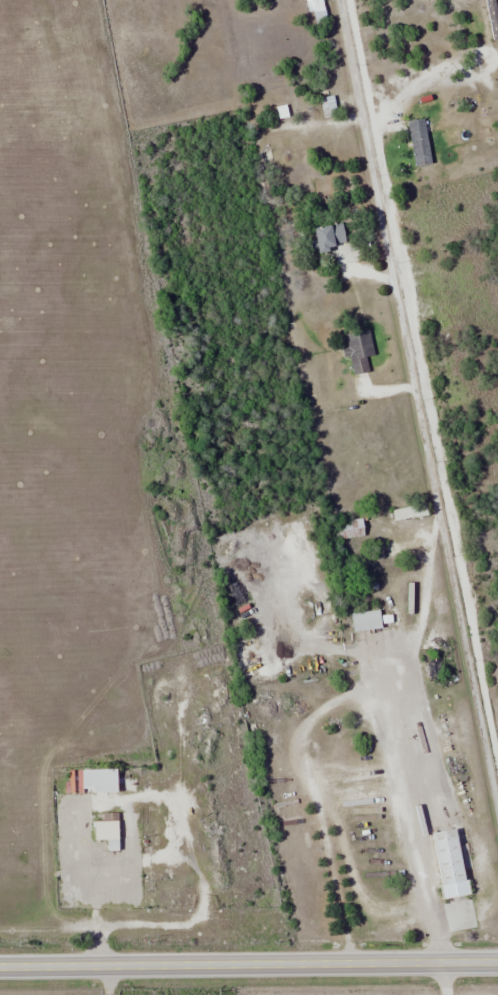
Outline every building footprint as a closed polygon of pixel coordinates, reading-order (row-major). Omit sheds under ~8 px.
[(321,0),(307,0),(314,24),(327,21),(321,0)] [(492,41),(497,40),(497,11),(496,0),(485,0),(492,41)] [(407,122),(415,167),(432,164),(424,119),(407,122)] [(319,251),(347,246),(342,223),(314,229),(319,251)] [(374,355),(370,330),(343,335),(347,356),(350,356),(353,375),(369,372),(366,356),(374,355)] [(362,516),(338,519),(340,539),(364,536),(362,516)] [(351,613),(353,631),(382,629),(380,611),(351,613)] [(83,769),(83,794),(118,794),(118,769),(83,769)] [(95,822),(95,841),(108,841),(108,851),(119,851),(119,814),(105,814),(105,822),(95,822)] [(442,900),(468,896),(458,829),(432,833),(442,900)]
